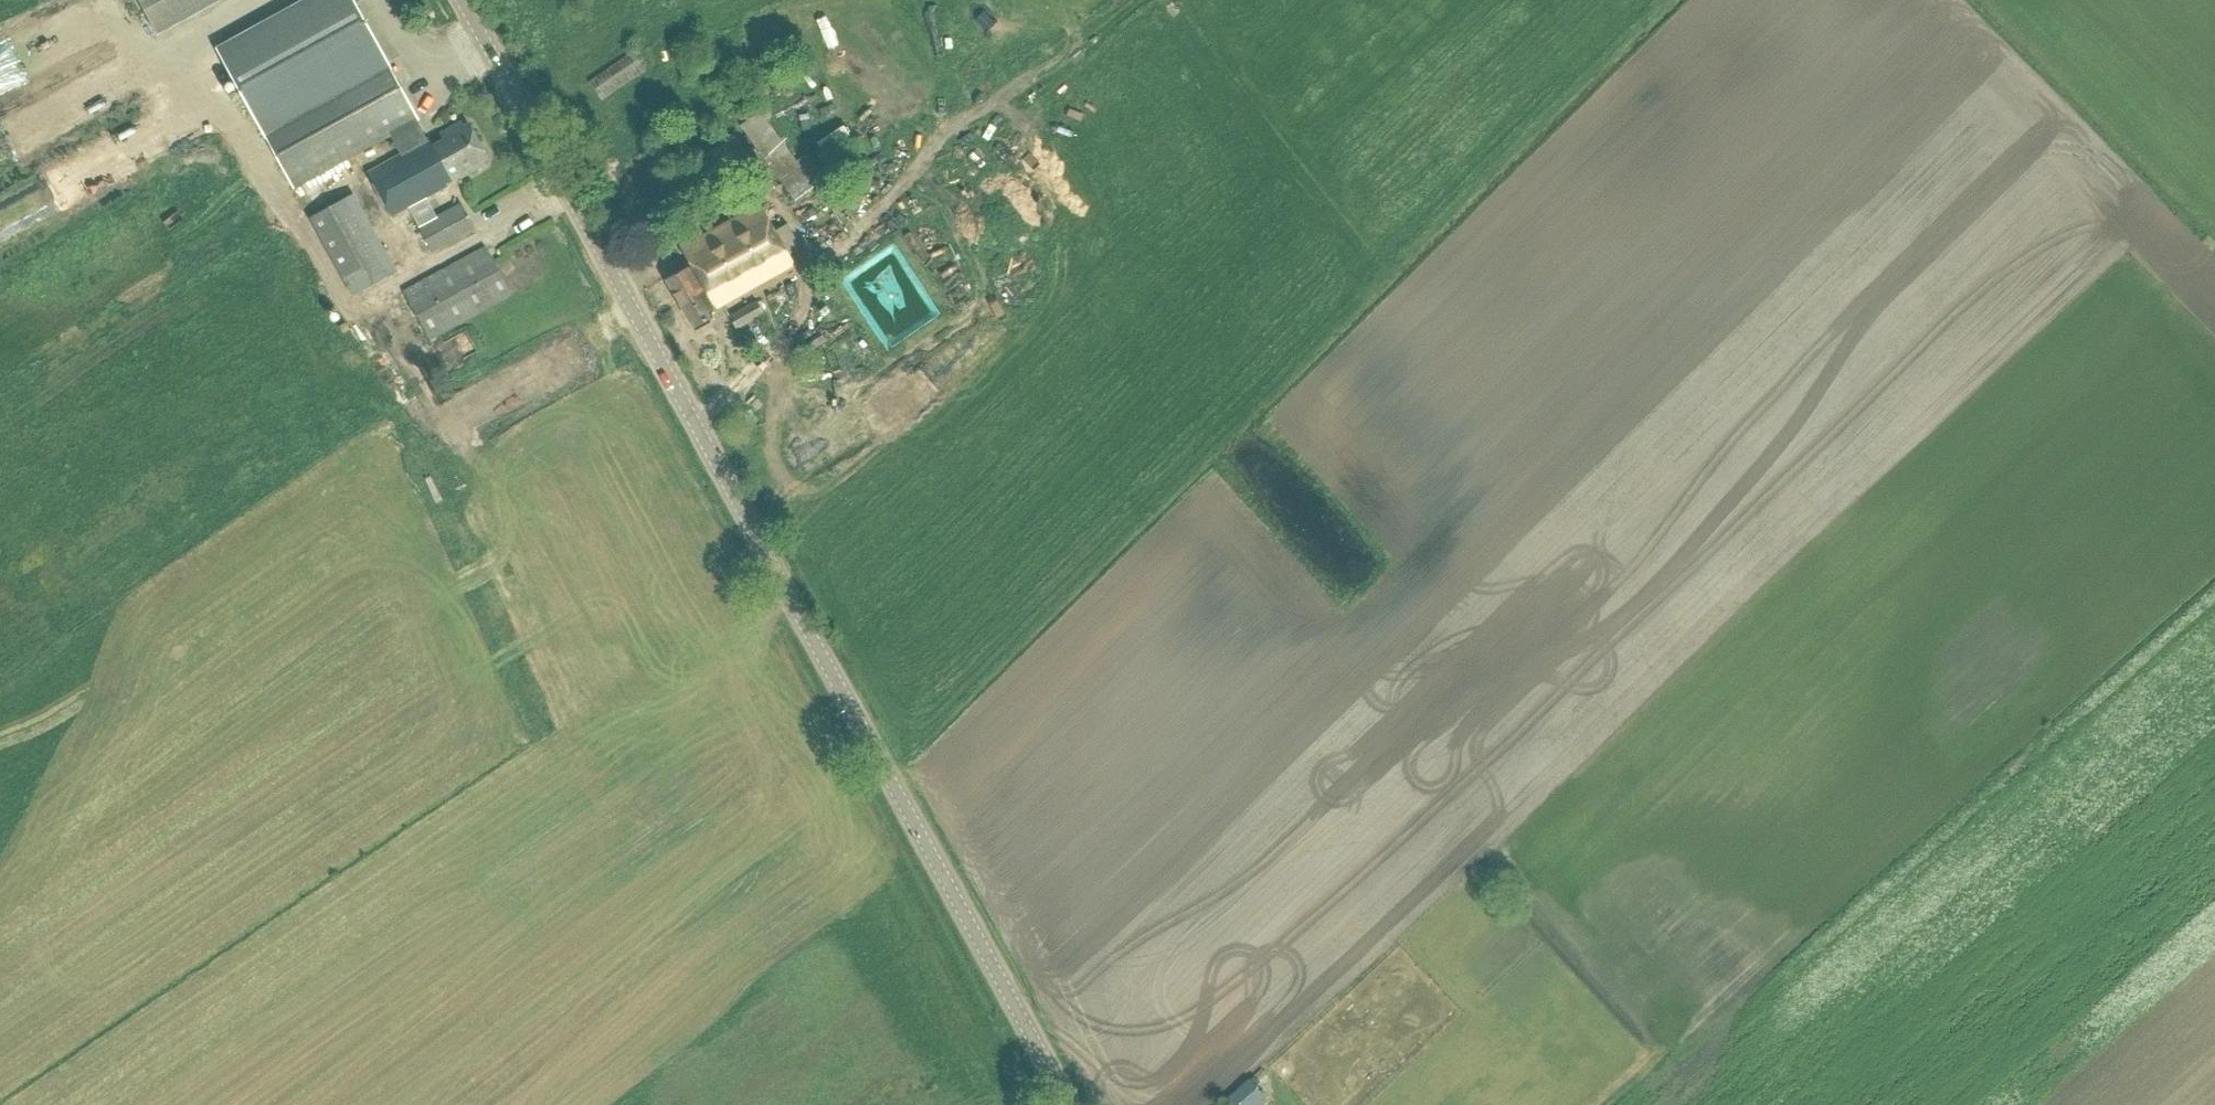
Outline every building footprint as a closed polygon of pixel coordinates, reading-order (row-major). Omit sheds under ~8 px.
[(161,35),(225,0),(142,0),(161,35)] [(468,124),(465,125),(462,120),(428,139),(352,0),(309,0),(220,48),(220,49),(259,121),(296,187),(391,134),(402,153),(367,172),(392,217),(484,166),(481,160),(487,158),(468,124)] [(601,97),(644,68),(631,49),(588,79),(601,97)] [(796,158),(760,108),(739,123),(794,199),(823,178),(804,151),(796,158)] [(717,185),(754,165),(736,134),(700,155),(717,185)] [(651,175),(667,164),(662,155),(645,166),(651,175)] [(352,294),(395,269),(352,193),(309,217),(352,294)] [(433,251),(475,228),(461,202),(419,226),(433,251)] [(786,251),(796,245),(783,221),(773,227),(759,202),(680,245),(691,264),(666,278),(694,328),(711,319),(705,309),(792,261),(786,251)] [(429,338),(512,290),(484,241),(401,289),(429,338)] [(924,316),(925,297),(893,295),(893,285),(878,284),(877,303),(917,306),(916,315),(924,316)] [(737,329),(764,314),(756,299),(729,315),(737,329)] [(818,323),(826,331),(838,319),(830,311),(818,323)] [(1265,1095),(1250,1078),(1223,1102),(1226,1104),(1254,1104),(1265,1095)]
